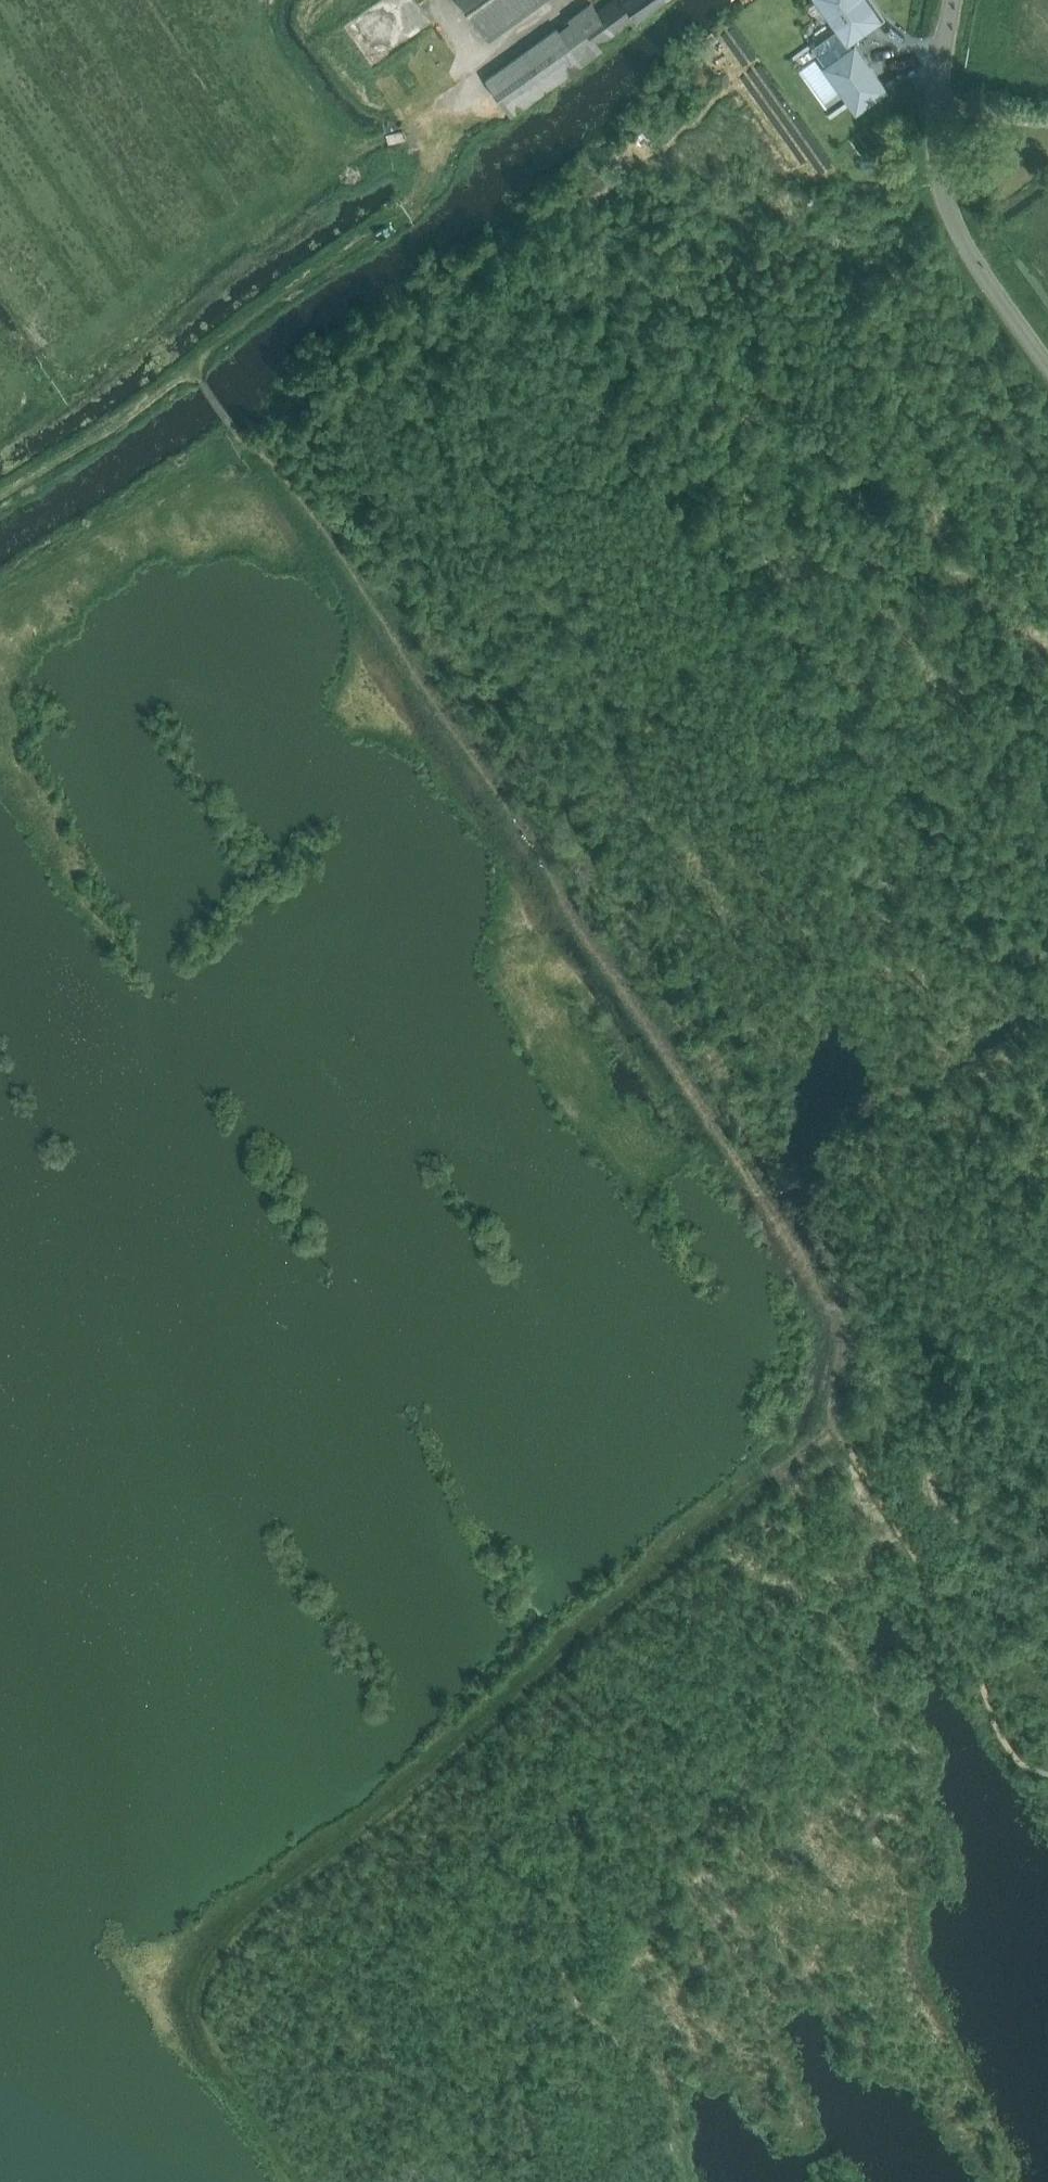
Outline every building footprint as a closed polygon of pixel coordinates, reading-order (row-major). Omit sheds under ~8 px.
[(376,62),(434,23),(418,0),(382,0),(349,23),(376,62)] [(484,38),(537,0),(458,0),(484,38)] [(524,104),(602,49),(598,43),(651,6),(659,0),(611,0),(594,12),(588,3),(567,18),(574,27),(562,35),(556,26),(484,76),(504,104),(511,113),(524,104)] [(838,28),(811,47),(856,110),(884,89),(854,47),(853,48),(848,41),(883,16),(871,0),(818,0),(838,28)]
